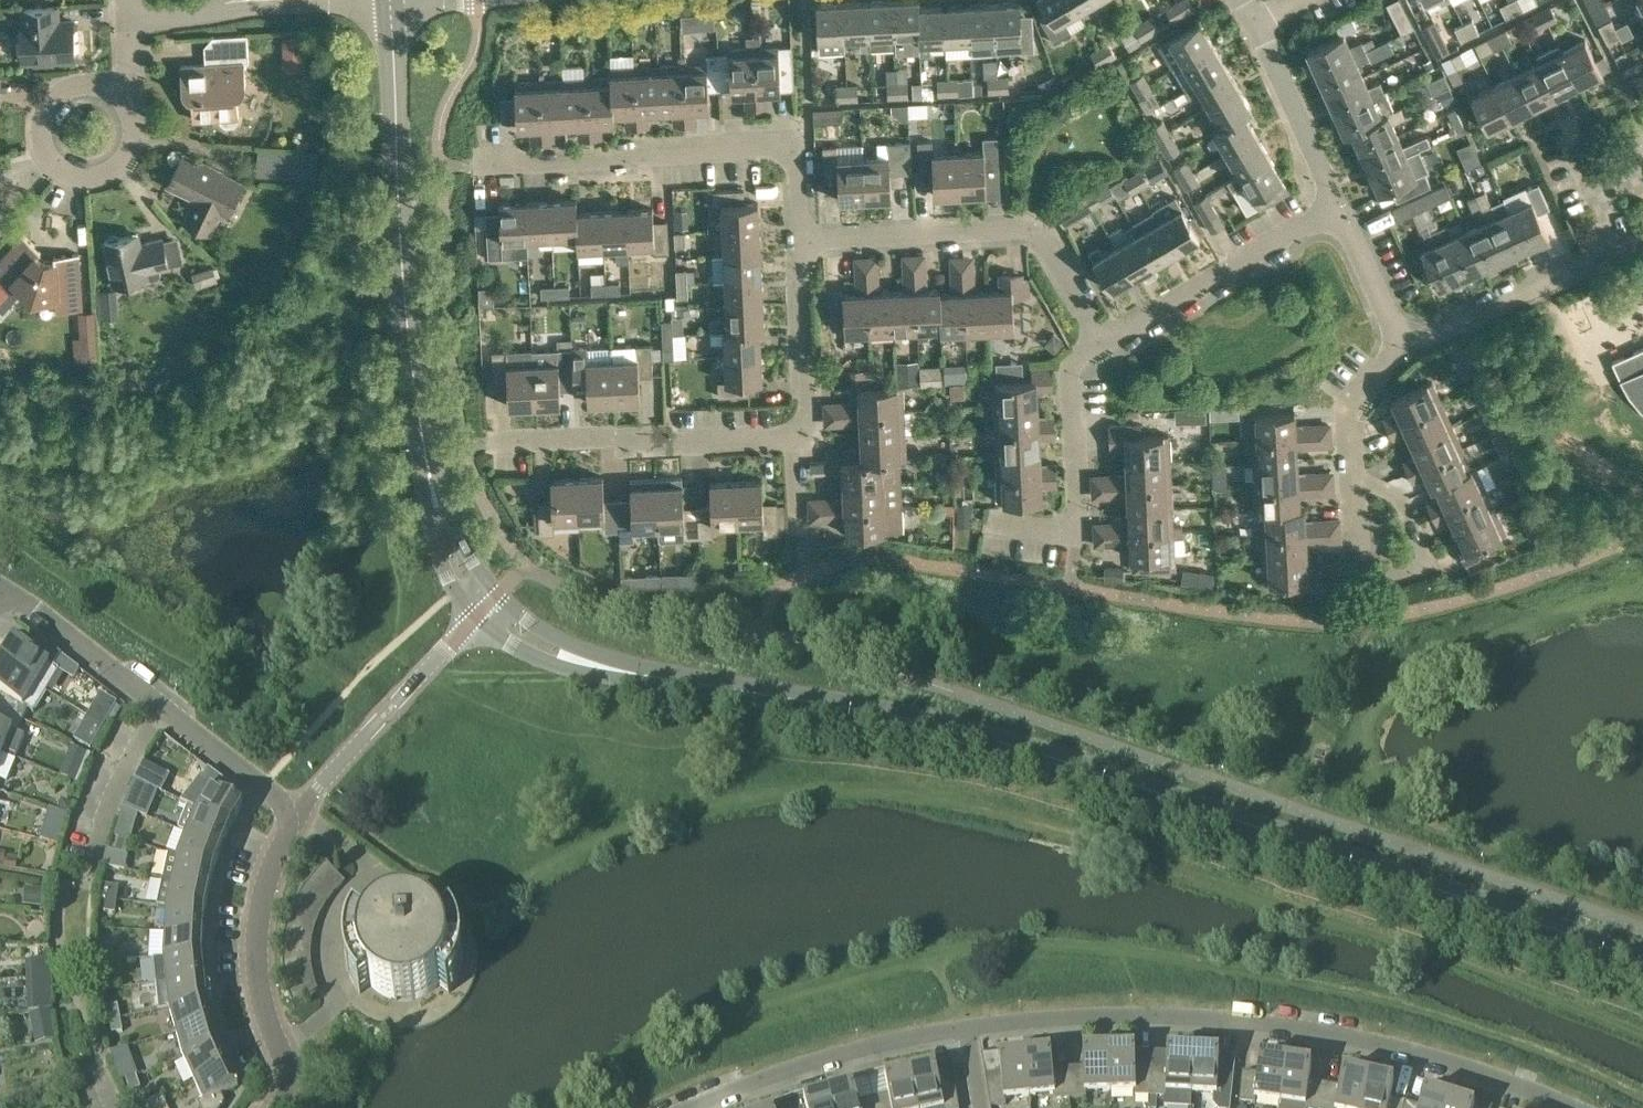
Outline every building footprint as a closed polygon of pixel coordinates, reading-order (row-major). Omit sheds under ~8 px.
[(866,1),(869,49),(895,47),(892,0),(884,0),(866,1)] [(895,47),(897,47),(897,51),(919,50),(920,53),(918,7),(918,0),(892,0),(895,47)] [(1049,14),(1041,19),(1054,41),(1072,31),(1065,19),(1077,11),(1070,0),(1041,0),(1049,14)] [(1077,11),(1096,0),(1070,0),(1077,11)] [(1190,0),(1177,0),(1165,7),(1173,21),(1195,8),(1190,0)] [(1386,3),(1401,33),(1414,26),(1400,0),(1391,0),(1386,3)] [(1515,13),(1508,0),(1499,5),(1505,17),(1515,13)] [(1508,0),(1515,13),(1523,8),(1519,0),(1509,0),(1508,0)] [(866,1),(842,2),(844,37),(860,36),(860,49),(869,49),(866,1)] [(844,37),(842,2),(816,3),(818,38),(844,37)] [(1020,2),(993,4),(995,51),(1019,50),(1022,48),(1020,2)] [(993,4),(968,5),(969,40),(972,40),(973,52),(995,51),(993,4)] [(968,5),(943,6),(945,41),(969,40),(968,5)] [(1550,5),(1542,10),(1548,22),(1557,18),(1550,5)] [(22,60),(75,56),(73,21),(56,22),(55,6),(22,8),(24,24),(20,25),(22,60)] [(943,6),(918,7),(920,53),(930,52),(930,42),(945,41),(943,6)] [(1548,22),(1542,10),(1533,14),(1539,27),(1548,22)] [(714,12),(698,13),(699,30),(716,28),(714,12)] [(1151,15),(1141,21),(1150,35),(1159,29),(1151,15)] [(1472,18),(1463,23),(1470,35),(1478,31),(1472,18)] [(1598,24),(1603,33),(1615,27),(1611,18),(1598,24)] [(1435,20),(1421,27),(1436,57),(1450,50),(1435,20)] [(1150,35),(1141,21),(1133,26),(1141,40),(1150,35)] [(1169,38),(1183,61),(1213,43),(1200,21),(1169,38)] [(1470,35),(1463,23),(1454,27),(1460,40),(1470,35)] [(1505,27),(1497,32),(1503,45),(1512,40),(1505,27)] [(1615,27),(1603,33),(1607,42),(1620,36),(1615,27)] [(281,44),(293,53),(304,40),(293,30),(281,44)] [(1503,45),(1497,32),(1487,37),(1494,50),(1503,45)] [(1308,64),(1312,73),(1321,69),(1365,48),(1362,42),(1361,40),(1348,45),(1343,33),(1306,49),(1312,63),(1308,64)] [(1375,45),(1372,37),(1362,42),(1365,48),(1366,50),(1375,45)] [(214,62),(180,64),(182,86),(182,87),(182,89),(183,90),(184,92),(185,93),(186,94),(188,95),(189,96),(192,96),(194,119),(220,117),(220,120),(222,122),(224,124),(226,125),(229,126),(232,125),(234,124),(236,122),(237,119),(238,116),(236,94),(239,92),(240,92),(242,91),(243,89),(244,88),(245,86),(245,85),(245,83),(245,82),(244,61),(248,60),(247,38),(230,39),(230,46),(213,47),(214,62)] [(1585,38),(1562,50),(1578,83),(1591,76),(1594,81),(1604,76),(1585,38)] [(1108,41),(1098,47),(1107,61),(1116,55),(1108,41)] [(1183,61),(1195,82),(1195,83),(1226,65),(1213,43),(1183,61)] [(1536,55),(1539,61),(1558,99),(1568,94),(1565,89),(1578,83),(1562,50),(1559,43),(1536,55)] [(778,46),(753,47),(756,107),(769,106),(768,90),(781,90),(781,89),(793,88),(790,45),(778,46)] [(729,49),(729,53),(707,55),(709,89),(731,88),(731,93),(743,92),(744,107),(756,107),(753,47),(729,49)] [(1107,61),(1098,47),(1090,52),(1098,66),(1107,61)] [(1321,69),(1312,73),(1316,80),(1320,79),(1325,91),(1362,75),(1356,63),(1369,58),(1366,50),(1365,48),(1321,69)] [(1459,51),(1450,55),(1457,68),(1466,63),(1459,51)] [(1602,72),(1610,68),(1603,54),(1595,58),(1602,72)] [(988,77),(998,76),(997,59),(983,59),(984,77),(988,77)] [(1431,59),(1430,59),(1423,62),(1427,70),(1434,66),(1431,59)] [(1539,61),(1517,72),(1533,105),(1546,99),(1549,104),(1558,99),(1539,61)] [(707,63),(682,64),(685,124),(697,123),(696,108),(709,107),(707,63)] [(1626,79),(1625,79),(1633,95),(1642,90),(1642,71),(1642,70),(1638,73),(1634,63),(1621,70),(1626,79)] [(682,64),(658,66),(660,110),(673,109),(674,124),(685,124),(682,64)] [(1195,83),(1195,82),(1185,89),(1190,97),(1201,91),(1208,104),(1239,86),(1226,65),(1195,83)] [(658,66),(634,67),(637,126),(649,126),(648,110),(660,110),(658,66)] [(610,68),(610,77),(611,77),(613,112),(614,112),(625,111),(626,127),(637,126),(634,67),(610,68)] [(1129,80),(1135,90),(1149,82),(1143,72),(1129,80)] [(1517,72),(1494,84),(1513,122),(1523,117),(1520,112),(1533,105),(1517,72)] [(1433,92),(1450,84),(1445,74),(1429,82),(1433,92)] [(1362,75),(1325,91),(1331,103),(1327,105),(1331,114),(1384,89),(1380,81),(1367,86),(1362,75)] [(988,93),(999,93),(998,76),(988,77),(988,93)] [(1008,76),(998,76),(999,93),(1009,92),(1008,76)] [(611,77),(610,77),(587,78),(590,138),(602,137),(601,122),(614,121),(614,112),(613,112),(611,77)] [(957,77),(947,78),(947,94),(959,94),(957,77)] [(587,78),(563,79),(566,124),(578,123),(579,138),(590,138),(587,78)] [(947,94),(947,78),(937,79),(938,95),(947,94)] [(563,79),(540,81),(543,140),(554,140),(554,124),(566,124),(563,79)] [(907,80),(896,81),(897,97),(908,96),(907,80)] [(515,82),(516,96),(501,97),(502,122),(517,121),(518,126),(531,125),(531,141),(543,140),(540,81),(515,82)] [(897,97),(896,81),(886,81),(887,97),(897,97)] [(496,96),(506,96),(505,82),(496,82),(496,96)] [(981,82),(973,83),(974,94),(982,94),(981,82)] [(1149,82),(1135,90),(1140,99),(1154,90),(1149,82)] [(847,99),(846,83),(836,83),(837,100),(847,99)] [(857,83),(846,83),(847,99),(858,99),(857,83)] [(1513,122),(1494,84),(1471,95),(1487,128),(1501,121),(1504,126),(1513,122)] [(1449,85),(1439,90),(1445,102),(1454,97),(1449,85)] [(1239,86),(1208,104),(1221,126),(1221,127),(1243,113),(1244,114),(1252,109),(1239,86)] [(1384,89),(1331,114),(1335,122),(1338,120),(1344,133),(1347,131),(1346,131),(1394,109),(1385,89),(1384,89)] [(1199,102),(1175,122),(1186,135),(1209,115),(1199,102)] [(916,105),(916,117),(938,118),(938,105),(916,105)] [(815,123),(844,121),(844,107),(814,108),(815,123)] [(1346,131),(1347,131),(1351,140),(1355,138),(1360,150),(1397,134),(1391,122),(1404,116),(1399,107),(1394,109),(1346,131)] [(1455,108),(1448,111),(1456,132),(1465,128),(1455,108)] [(1221,127),(1221,126),(1213,130),(1227,153),(1257,135),(1244,114),(1243,113),(1221,127)] [(1149,127),(1155,136),(1169,128),(1163,119),(1149,127)] [(1169,128),(1155,136),(1167,158),(1181,150),(1169,128)] [(1397,134),(1360,150),(1365,162),(1361,164),(1366,173),(1419,149),(1430,143),(1426,134),(1402,145),(1397,134)] [(1257,135),(1227,153),(1239,173),(1227,180),(1228,182),(1270,157),(1257,135)] [(984,150),(958,152),(960,193),(986,192),(985,177),(993,177),(999,171),(997,136),(983,137),(984,150)] [(958,152),(933,153),(932,140),(918,141),(919,172),(933,171),(934,194),(960,193),(958,152)] [(889,156),(863,157),(865,198),(891,197),(890,173),(904,172),(902,142),(888,142),(889,156)] [(863,157),(838,158),(837,145),(823,146),(824,177),(838,176),(840,200),(865,198),(863,157)] [(317,152),(258,147),(256,174),(315,178),(317,152)] [(1422,157),(1419,149),(1366,173),(1369,180),(1373,178),(1379,192),(1390,187),(1413,177),(1418,190),(1430,185),(1425,172),(1428,170),(1422,157)] [(226,213),(242,181),(183,152),(168,185),(194,198),(184,219),(210,232),(220,211),(226,213)] [(1480,162),(1477,154),(1463,160),(1466,168),(1480,162)] [(1270,157),(1228,182),(1232,189),(1244,182),(1259,208),(1289,190),(1270,157)] [(1175,170),(1180,180),(1195,172),(1189,162),(1175,170)] [(1141,168),(1132,174),(1141,187),(1149,182),(1141,168)] [(1195,172),(1180,180),(1185,189),(1199,180),(1195,172)] [(1141,187),(1132,174),(1123,179),(1131,193),(1141,187)] [(1522,204),(1509,210),(1525,246),(1538,240),(1540,243),(1549,239),(1526,187),(1516,192),(1522,204)] [(713,204),(721,203),(722,218),(714,218),(708,225),(708,230),(723,229),(723,230),(759,228),(758,202),(744,202),(744,188),(713,190),(713,204)] [(1094,188),(1086,193),(1094,207),(1102,202),(1094,188)] [(1433,188),(1423,193),(1428,205),(1439,201),(1433,189),(1433,188)] [(763,202),(780,202),(780,190),(763,190),(763,202)] [(1485,190),(1476,194),(1505,259),(1514,255),(1512,252),(1525,246),(1509,210),(1496,215),(1491,203),(1485,190)] [(1058,210),(1065,223),(1084,213),(1094,207),(1086,193),(1058,210)] [(1207,193),(1193,202),(1211,231),(1225,223),(1207,193)] [(1413,213),(1428,205),(1423,193),(1398,204),(1403,217),(1413,213)] [(1478,223),(1465,229),(1482,266),(1495,259),(1497,263),(1505,259),(1476,194),(1468,198),(1478,223)] [(576,198),(550,200),(552,236),(577,234),(578,234),(576,211),(577,211),(576,198)] [(550,200),(525,201),(527,237),(528,237),(529,252),(537,252),(540,248),(540,236),(552,236),(550,200)] [(499,202),(501,226),(487,227),(488,257),(503,257),(502,238),(527,237),(525,201),(499,202)] [(1182,207),(1160,220),(1178,250),(1200,237),(1182,207)] [(652,208),(626,209),(628,245),(654,243),(653,221),(652,208)] [(626,209),(601,210),(603,246),(628,245),(626,209)] [(601,210),(577,211),(576,211),(578,234),(577,234),(578,248),(603,246),(601,210)] [(1139,232),(1138,233),(1156,263),(1178,250),(1160,220),(1159,220),(1154,212),(1134,224),(1139,232)] [(667,220),(653,221),(654,243),(655,251),(669,251),(667,220)] [(1447,223),(1438,227),(1462,279),(1470,275),(1468,272),(1482,266),(1465,229),(1453,235),(1447,223)] [(1430,231),(1435,243),(1421,249),(1430,268),(1434,277),(1438,286),(1451,279),(1453,283),(1462,279),(1438,227),(1430,231)] [(759,228),(723,230),(724,255),(760,253),(759,228)] [(684,231),(674,231),(675,246),(686,246),(684,231)] [(177,236),(162,239),(162,238),(139,243),(137,233),(119,237),(116,234),(109,236),(108,240),(104,241),(114,284),(146,276),(150,279),(158,277),(161,273),(160,268),(169,266),(168,265),(184,261),(177,236)] [(1138,233),(1117,246),(1135,276),(1156,263),(1138,233)] [(80,307),(77,253),(54,255),(54,260),(45,261),(45,260),(43,260),(38,255),(40,250),(23,235),(0,262),(0,280),(8,287),(13,281),(32,297),(57,296),(57,308),(80,307)] [(1090,251),(1095,259),(1113,289),(1135,276),(1117,246),(1104,253),(1099,245),(1090,251)] [(760,253),(724,255),(725,280),(761,278),(760,253)] [(213,265),(192,273),(195,284),(202,282),(203,285),(218,279),(213,265)] [(675,269),(676,284),(687,283),(686,268),(675,269)] [(1420,272),(1424,281),(1434,277),(1430,268),(1420,272)] [(926,273),(915,274),(918,334),(941,332),(942,332),(940,292),(940,288),(927,289),(926,273)] [(1000,289),(987,290),(989,334),(1014,333),(1011,273),(999,274),(1000,289)] [(904,290),(892,291),(894,335),(918,334),(915,274),(903,274),(904,290)] [(974,275),(962,276),(966,346),(971,346),(971,335),(989,334),(987,290),(975,290),(974,275)] [(870,336),(867,276),(855,277),(856,292),(843,293),(845,337),(870,336)] [(879,276),(867,276),(870,336),(894,335),(892,291),(879,291),(879,276)] [(952,292),(940,292),(942,332),(941,332),(941,337),(962,336),(963,346),(966,346),(962,276),(951,276),(952,292)] [(761,278),(725,280),(727,305),(763,303),(761,278)] [(619,281),(605,282),(606,293),(620,293),(619,281)] [(606,293),(605,282),(591,283),(592,294),(606,293)] [(687,283),(676,284),(677,297),(688,297),(687,283)] [(569,284),(555,285),(556,296),(570,295),(569,284)] [(556,296),(555,285),(541,285),(541,296),(556,296)] [(709,318),(710,331),(759,329),(759,328),(764,328),(763,303),(727,305),(727,317),(709,318)] [(690,306),(677,307),(678,315),(690,314),(703,313),(702,305),(690,306)] [(99,361),(95,311),(78,312),(80,337),(73,337),(74,362),(99,361)] [(661,319),(662,334),(673,333),(672,318),(661,319)] [(759,329),(710,331),(710,341),(724,341),(725,356),(761,354),(759,329)] [(673,333),(662,334),(663,347),(673,347),(673,333)] [(557,348),(532,349),(535,404),(561,403),(560,380),(573,379),(572,348),(571,339),(556,340),(557,348)] [(651,343),(611,345),(614,400),(640,399),(639,375),(653,375),(651,343)] [(1472,358),(1467,344),(1452,351),(1458,364),(1472,358)] [(572,348),(573,379),(587,378),(589,401),(614,400),(611,345),(586,347),(572,348)] [(1613,362),(1621,378),(1629,394),(1640,407),(1642,409),(1642,348),(1613,362)] [(532,349),(507,351),(492,352),(494,382),(508,382),(509,405),(535,404),(532,349)] [(761,354),(725,356),(726,381),(718,381),(719,395),(749,394),(749,380),(762,379),(761,354)] [(997,381),(1023,379),(1022,361),(996,363),(997,381)] [(899,383),(912,383),(912,368),(899,368),(899,383)] [(993,381),(994,405),(1038,403),(1037,391),(1053,390),(1052,378),(1023,379),(997,381),(993,381)] [(1383,417),(1388,428),(1442,403),(1432,381),(1392,399),(1397,411),(1383,417)] [(1600,404),(1608,392),(1591,381),(1583,393),(1600,404)] [(965,382),(950,382),(951,397),(965,397),(965,382)] [(843,401),(843,413),(903,410),(902,385),(858,387),(858,400),(843,401)] [(1038,403),(994,405),(995,429),(1054,426),(1054,415),(1038,416),(1038,403)] [(1442,403),(1388,428),(1393,438),(1407,432),(1412,443),(1452,425),(1442,403)] [(1222,418),(1221,405),(1209,406),(1210,419),(1222,418)] [(1206,421),(1205,407),(1192,407),(1193,422),(1206,421)] [(903,410),(843,413),(844,424),(859,423),(860,436),(905,434),(903,410)] [(1251,414),(1252,439),(1312,436),(1312,435),(1327,434),(1326,423),(1295,424),(1295,411),(1251,414)] [(1403,461),(1408,471),(1462,447),(1452,425),(1412,443),(1417,454),(1403,461)] [(1054,426),(995,429),(996,453),(1040,451),(1039,439),(1055,438),(1054,426)] [(841,449),(842,459),(842,461),(886,459),(901,459),(906,458),(905,434),(860,436),(860,448),(841,449)] [(1125,448),(1126,461),(1170,459),(1169,434),(1109,437),(1110,449),(1125,448)] [(1312,436),(1252,439),(1253,463),(1298,461),(1297,448),(1312,447),(1312,436)] [(1462,447),(1408,471),(1413,482),(1427,475),(1432,487),(1436,485),(1472,468),(1462,447)] [(1040,451),(996,453),(997,477),(1057,474),(1056,463),(1041,463),(1040,451)] [(1211,467),(1211,458),(1201,458),(1202,468),(1211,467)] [(840,474),(841,484),(902,481),(901,459),(886,459),(842,461),(842,459),(824,460),(825,474),(840,474)] [(1111,474),(1112,486),(1171,483),(1170,459),(1126,461),(1126,473),(1111,474)] [(1298,461),(1253,463),(1255,486),(1314,484),(1326,483),(1325,471),(1298,472),(1298,461)] [(1523,461),(1522,461),(1515,464),(1519,473),(1526,470),(1527,470),(1523,461)] [(1212,465),(1212,477),(1227,476),(1227,464),(1212,465)] [(1427,502),(1432,513),(1486,488),(1476,466),(1472,468),(1436,485),(1441,496),(1427,502)] [(937,469),(937,478),(950,478),(950,469),(937,469)] [(1521,487),(1532,482),(1533,482),(1528,471),(1527,471),(1516,476),(1521,487)] [(1057,474),(997,477),(998,502),(1043,500),(1042,486),(1057,486),(1057,474)] [(603,476),(577,477),(579,518),(604,517),(605,530),(619,530),(620,540),(617,498),(604,499),(603,476)] [(682,476),(656,478),(659,525),(684,524),(684,538),(699,537),(697,505),(684,506),(682,476)] [(551,478),(552,502),(539,502),(540,533),(554,532),(554,519),(579,518),(577,477),(551,478)] [(659,525),(656,478),(630,479),(632,509),(619,509),(618,498),(617,498),(620,540),(634,540),(633,527),(659,525)] [(762,479),(736,481),(737,522),(763,521),(764,534),(778,533),(777,502),(763,503),(762,479)] [(711,504),(697,505),(699,537),(713,536),(712,523),(737,522),(736,481),(710,482),(711,504)] [(807,509),(807,510),(903,505),(902,481),(841,484),(841,494),(822,495),(823,508),(807,509)] [(1171,483),(1112,486),(1112,497),(1128,496),(1128,509),(1180,507),(1180,506),(1172,506),(1171,483)] [(1314,484),(1255,486),(1256,510),(1305,507),(1300,507),(1300,495),(1315,494),(1314,484)] [(943,486),(944,499),(952,498),(952,486),(943,486)] [(1486,488),(1432,513),(1436,523),(1451,517),(1456,528),(1496,510),(1486,488)] [(903,505),(807,510),(807,523),(842,521),(843,534),(904,531),(903,505)] [(1113,521),(1114,534),(1182,530),(1182,526),(1173,527),(1172,510),(1181,509),(1180,507),(1128,509),(1129,521),(1113,521)] [(1305,507),(1256,510),(1261,510),(1262,534),(1321,531),(1321,519),(1305,519),(1305,507)] [(957,509),(957,526),(972,526),(972,509),(957,509)] [(1496,510),(1456,528),(1466,550),(1461,553),(1466,564),(1480,557),(1476,546),(1506,532),(1496,510)] [(1228,523),(1228,533),(1261,531),(1261,522),(1228,523)] [(1537,543),(1552,536),(1548,526),(1533,533),(1537,543)] [(1182,530),(1114,534),(1114,545),(1130,544),(1130,557),(1133,557),(1134,570),(1175,568),(1174,538),(1183,538),(1182,530)] [(1321,531),(1262,534),(1263,558),(1307,555),(1307,543),(1322,542),(1321,531)] [(1307,555),(1263,558),(1265,582),(1324,579),(1323,566),(1308,567),(1307,555)] [(1104,580),(1123,580),(1123,566),(1104,566),(1104,580)] [(1214,572),(1200,570),(1198,586),(1212,588),(1214,572)] [(646,576),(647,588),(660,587),(659,576),(646,576)] [(623,589),(626,589),(632,588),(631,577),(622,578),(623,589)] [(0,652),(0,665),(35,686),(47,665),(52,668),(61,656),(37,638),(27,651),(8,639),(1,650),(0,652)] [(0,665),(0,695),(1,696),(0,698),(0,711),(22,722),(28,710),(23,707),(35,686),(0,665)] [(100,694),(87,717),(104,727),(117,704),(100,694)] [(1,754),(11,732),(16,734),(22,722),(0,711),(0,753),(1,754)] [(87,717),(74,741),(90,751),(104,727),(87,717)] [(0,762),(0,777),(14,783),(23,760),(4,753),(0,762)] [(65,763),(59,778),(79,786),(85,772),(65,763)] [(168,776),(143,763),(134,780),(135,780),(157,791),(161,793),(168,776)] [(187,806),(196,811),(229,827),(242,807),(226,798),(232,788),(208,770),(199,783),(201,784),(187,806)] [(157,791),(135,780),(129,793),(151,804),(157,791)] [(151,804),(129,793),(122,810),(145,819),(151,804)] [(57,812),(59,812),(68,815),(71,805),(61,801),(57,812)] [(196,811),(187,834),(221,848),(229,827),(196,811)] [(65,819),(50,815),(48,823),(62,828),(65,819)] [(122,828),(118,840),(129,844),(133,831),(122,828)] [(187,834),(178,858),(177,858),(213,869),(221,848),(187,834)] [(108,851),(104,868),(125,872),(128,857),(125,856),(129,844),(118,840),(114,853),(108,851)] [(163,881),(208,891),(213,869),(177,858),(178,858),(168,855),(163,881)] [(283,938),(283,941),(283,953),(283,964),(283,976),(284,981),(284,984),(284,986),(285,988),(286,992),(287,994),(288,997),(289,999),(290,1002),(317,991),(315,988),(315,986),(314,984),(313,980),(313,975),(312,966),(311,960),(311,948),(311,943),(311,941),(312,938),(313,934),(314,931),(316,926),(321,917),(325,909),(330,901),(335,892),(337,889),(339,887),(342,885),(345,883),(326,861),(322,863),(319,866),(315,870),(313,873),(306,883),(301,893),(296,902),(289,914),(288,917),(286,921),(285,927),(283,933),(283,938)] [(208,891),(163,881),(157,906),(166,908),(203,913),(208,891)] [(107,887),(105,900),(116,901),(118,888),(107,887)] [(28,908),(42,909),(44,892),(30,890),(28,908)] [(116,901),(105,900),(103,913),(114,915),(116,901)] [(166,908),(165,934),(202,936),(203,913),(166,908)] [(350,930),(349,933),(347,939),(345,946),(345,952),(345,959),(345,966),(347,972),(349,979),(352,985),(355,990),(359,995),(369,987),(371,989),(376,992),(381,996),(386,998),(392,1000),(398,1001),(404,1002),(410,1001),(416,1000),(422,998),(427,995),(430,993),(433,991),(435,989),(438,986),(448,995),(451,992),(454,987),(455,984),(458,978),(460,972),(462,965),(462,958),(462,952),(461,945),(460,938),(458,932),(455,926),(451,921),(440,929),(431,919),(427,917),(422,915),(418,913),(413,912),(408,911),(403,911),(399,911),(394,912),(389,913),(385,915),(383,916),(378,918),(375,921),(371,924),(369,926),(366,929),(355,922),(354,924),(352,927),(350,930)] [(165,934),(164,959),(201,958),(202,936),(165,934)] [(101,948),(102,961),(113,961),(113,947),(101,948)] [(154,960),(156,986),(204,981),(201,958),(164,959),(154,960)] [(113,961),(102,961),(102,974),(114,974),(113,961)] [(28,980),(32,980),(46,979),(45,964),(28,966),(28,980)] [(32,980),(33,997),(47,997),(46,979),(32,980)] [(204,981),(156,986),(159,1011),(169,1010),(206,1003),(204,981)] [(206,1003),(169,1010),(176,1035),(212,1025),(206,1003)] [(106,1009),(108,1022),(120,1020),(117,1006),(106,1009)] [(120,1020),(108,1022),(111,1035),(122,1033),(120,1020)] [(212,1025),(176,1035),(183,1059),(218,1046),(212,1025)] [(53,1026),(32,1031),(35,1046),(56,1042),(53,1026)] [(1083,1069),(1067,1069),(1069,1100),(1085,1098),(1085,1093),(1109,1093),(1107,1045),(1084,1046),(1084,1053),(1082,1054),(1083,1069)] [(1132,1045),(1107,1045),(1109,1093),(1133,1092),(1133,1098),(1150,1098),(1150,1068),(1134,1067),(1135,1052),(1132,1052),(1132,1045)] [(1150,1098),(1164,1098),(1163,1107),(1165,1107),(1190,1107),(1191,1094),(1190,1094),(1192,1046),(1169,1045),(1168,1053),(1166,1053),(1166,1068),(1150,1068),(1150,1098)] [(218,1046),(183,1059),(194,1083),(227,1067),(218,1046)] [(1191,1094),(1213,1096),(1212,1104),(1216,1107),(1231,1107),(1235,1057),(1216,1056),(1216,1048),(1192,1046),(1190,1094),(1191,1094)] [(1048,1048),(1024,1050),(1028,1098),(1052,1095),(1053,1101),(1069,1100),(1067,1069),(1051,1070),(1051,1055),(1048,1056),(1048,1048)] [(999,1060),(1000,1076),(985,1078),(989,1107),(1005,1105),(1004,1100),(1028,1098),(1024,1050),(1000,1053),(1001,1060),(999,1060)] [(1255,1105),(1255,1100),(1279,1103),(1286,1056),(1262,1053),(1261,1060),(1259,1060),(1257,1075),(1241,1073),(1238,1103),(1255,1105)] [(1279,1103),(1280,1104),(1280,1107),(1319,1107),(1323,1086),(1308,1083),(1310,1068),(1308,1067),(1309,1060),(1286,1056),(1279,1103)] [(120,1068),(125,1081),(135,1077),(131,1064),(120,1068)] [(907,1068),(917,1107),(958,1107),(954,1083),(938,1085),(935,1071),(932,1071),(931,1064),(907,1068)] [(194,1083),(203,1102),(197,1105),(199,1107),(221,1107),(224,1104),(220,1096),(237,1088),(227,1067),(194,1083)] [(1319,1107),(1361,1107),(1369,1072),(1346,1067),(1345,1074),(1342,1074),(1339,1088),(1323,1086),(1319,1107)] [(872,1100),(874,1107),(917,1107),(907,1068),(884,1074),(886,1081),(884,1082),(887,1096),(872,1100)] [(1361,1107),(1403,1107),(1404,1104),(1389,1100),(1393,1085),(1391,1085),(1393,1077),(1369,1072),(1361,1107)] [(135,1077),(125,1081),(129,1093),(140,1089),(135,1077)] [(825,1089),(831,1107),(874,1107),(872,1100),(857,1104),(853,1089),(851,1090),(849,1082),(825,1089)] [(1403,1107),(1446,1107),(1450,1094),(1428,1087),(1426,1094),(1424,1093),(1420,1107),(1404,1104),(1403,1107)] [(825,1089),(802,1096),(805,1104),(803,1104),(804,1107),(831,1107),(825,1089)] [(1446,1107),(1471,1107),(1473,1101),(1450,1094),(1446,1107)]
